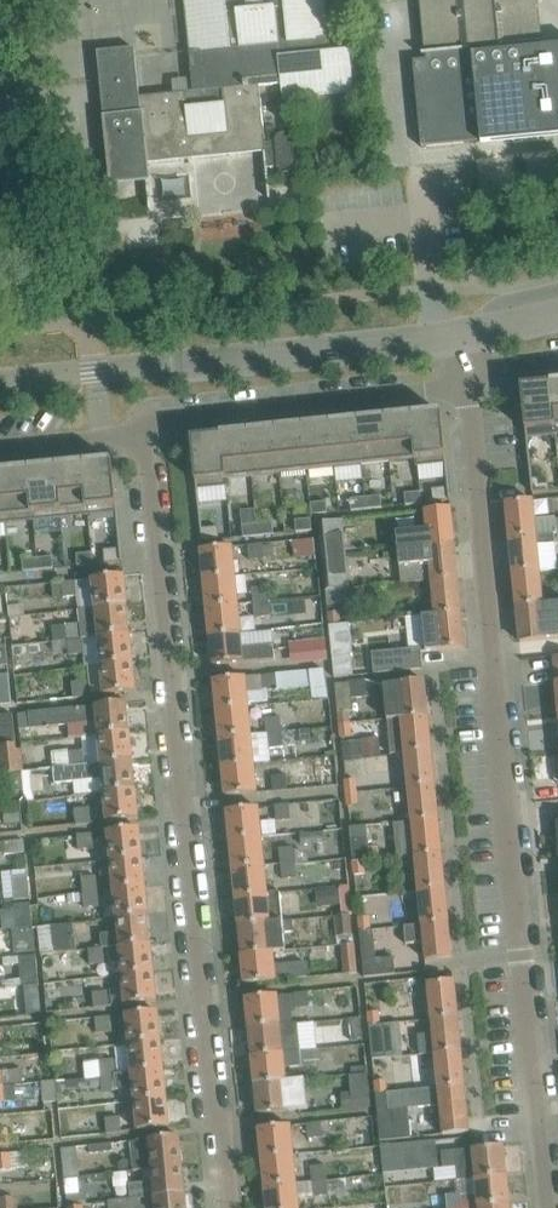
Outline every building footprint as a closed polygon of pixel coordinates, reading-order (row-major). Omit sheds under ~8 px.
[(100,80),(110,175),(146,172),(150,210),(151,210),(147,163),(264,152),(269,198),(270,198),(267,168),(274,167),(277,172),(280,175),(285,176),(290,175),(294,173),(297,169),(298,164),(297,160),(295,155),(294,150),(294,142),(293,137),(290,134),(286,132),(282,133),(278,134),(275,137),(273,142),(265,142),(259,86),(281,84),(283,99),(354,92),(350,50),(330,52),(325,0),(184,0),(194,92),(140,97),(135,48),(132,48),(132,50),(100,53),(100,52),(97,52),(100,80)] [(423,34),(428,33),(429,53),(422,54),(422,55),(426,55),(426,59),(413,61),(422,147),(470,142),(470,138),(480,137),(480,138),(481,138),(481,141),(557,134),(557,48),(544,49),(544,48),(543,48),(542,43),(545,43),(545,41),(538,42),(536,23),(541,22),(538,0),(419,0),(423,34)] [(555,427),(550,383),(521,386),(526,437),(557,434),(557,427),(555,427)] [(418,467),(447,464),(442,412),(413,415),(418,467)] [(385,418),(390,462),(415,460),(416,467),(418,467),(413,415),(385,418)] [(362,465),(390,462),(385,418),(358,421),(362,465)] [(335,468),(362,465),(358,421),(330,424),(335,468)] [(303,427),(307,471),(335,468),(330,424),(303,427)] [(275,430),(280,474),(307,471),(303,427),(275,430)] [(252,476),(280,474),(275,430),(248,433),(252,476)] [(227,479),(252,476),(248,433),(220,435),(226,487),(228,486),(227,479)] [(226,487),(220,435),(191,438),(197,490),(226,487)] [(89,515),(118,512),(112,461),(83,464),(89,515)] [(56,467),(61,518),(89,515),(83,464),(56,467)] [(34,521),(61,518),(56,467),(28,469),(34,521)] [(1,472),(6,523),(34,521),(28,469),(1,472)] [(548,477),(531,479),(532,492),(549,490),(548,477)] [(451,500),(449,487),(432,489),(433,502),(451,500)] [(406,505),(422,503),(420,492),(405,493),(406,505)] [(381,496),(366,497),(367,509),(382,508),(381,496)] [(350,499),(352,511),(367,509),(366,497),(350,499)] [(532,500),(529,501),(506,503),(510,538),(535,535),(532,500)] [(312,515),(328,513),(327,501),(311,503),(312,515)] [(455,544),(451,508),(425,511),(427,530),(396,533),(397,549),(455,544)] [(295,520),(296,532),(312,530),(311,519),(295,520)] [(345,555),(342,520),(319,522),(323,558),(345,555)] [(257,524),(259,536),(274,534),(273,523),(257,524)] [(257,524),(242,526),(243,537),(259,536),(257,524)] [(202,542),(220,540),(218,527),(201,529),(202,542)] [(539,570),(536,546),(555,544),(554,534),(535,536),(535,535),(510,538),(513,572),(539,570)] [(248,546),(250,561),(265,560),(263,544),(248,546)] [(458,578),(455,544),(397,549),(399,567),(404,567),(405,583),(432,581),(458,578)] [(231,547),(225,547),(201,550),(204,579),(234,576),(231,547)] [(104,550),(105,563),(123,561),(121,548),(104,550)] [(77,554),(78,566),(93,564),(92,553),(77,554)] [(349,589),(345,555),(323,558),(327,591),(349,589)] [(54,568),(53,557),(37,558),(39,570),(54,568)] [(22,559),(23,571),(39,570),(37,558),(22,559)] [(542,604),(539,570),(513,572),(517,607),(542,604)] [(127,605),(124,576),(94,579),(96,608),(127,605)] [(237,605),(234,576),(204,579),(207,608),(237,605)] [(461,613),(458,578),(432,581),(435,615),(461,613)] [(77,581),(52,584),(54,599),(79,597),(77,581)] [(252,588),(254,602),(269,601),(268,586),(252,588)] [(352,604),(352,595),(351,589),(349,589),(327,591),(326,591),(327,606),(352,604)] [(271,617),(269,601),(254,602),(255,619),(259,618),(271,617)] [(255,619),(254,602),(237,605),(207,608),(210,637),(240,634),(260,632),(259,618),(255,619)] [(542,604),(517,607),(520,642),(557,638),(557,603),(542,604)] [(130,633),(127,605),(96,608),(80,609),(81,624),(82,640),(83,640),(99,638),(99,636),(130,633)] [(341,624),(340,612),(328,613),(329,626),(341,624)] [(465,648),(461,613),(435,615),(435,616),(406,619),(408,648),(372,652),(374,673),(423,669),(421,652),(465,648)] [(82,640),(81,624),(52,626),(53,642),(68,641),(82,640)] [(133,663),(130,633),(99,636),(99,638),(102,666),(133,663)] [(240,634),(210,637),(213,666),(244,662),(261,660),(259,646),(241,647),(240,634)] [(83,640),(82,640),(68,641),(70,657),(85,655),(83,640)] [(275,659),(273,644),(259,646),(261,660),(261,661),(275,659)] [(297,663),(327,660),(326,644),(295,647),(297,663)] [(9,666),(7,645),(3,646),(0,646),(0,667),(9,666)] [(351,648),(332,650),(335,678),(354,676),(351,648)] [(136,692),(133,663),(102,666),(88,668),(91,696),(105,694),(105,695),(136,692)] [(327,698),(324,669),(262,675),(263,687),(268,686),(269,692),(311,688),(312,699),(327,698)] [(263,687),(262,675),(214,680),(217,709),(248,706),(270,704),(269,692),(268,686),(263,687)] [(0,676),(0,705),(12,704),(10,676),(0,676)] [(365,680),(347,682),(347,683),(335,685),(338,713),(337,713),(338,724),(351,722),(350,712),(353,712),(352,699),(367,697),(365,680)] [(72,683),(74,698),(88,697),(87,681),(72,683)] [(428,716),(424,681),(384,685),(387,720),(402,719),(428,716)] [(130,732),(127,702),(96,705),(96,706),(79,708),(79,707),(28,713),(18,714),(19,730),(30,729),(70,725),(71,738),(99,735),(130,732)] [(250,735),(248,706),(217,709),(220,738),(250,735)] [(0,716),(0,745),(16,744),(13,714),(0,716)] [(431,750),(428,716),(402,719),(387,720),(391,754),(405,752),(431,750)] [(266,719),(267,732),(282,731),(281,718),(266,719)] [(352,737),(351,722),(338,724),(339,738),(352,737)] [(284,748),(282,733),(282,731),(267,732),(269,750),(284,748)] [(133,761),(130,732),(99,735),(102,764),(133,761)] [(253,764),(250,735),(220,738),(223,767),(253,764)] [(16,744),(0,745),(0,774),(5,773),(22,772),(25,772),(23,750),(17,751),(16,744)] [(69,752),(70,767),(87,765),(85,750),(69,752)] [(435,784),(431,750),(405,752),(408,787),(435,784)] [(135,789),(133,761),(102,764),(87,765),(70,767),(53,768),(55,785),(104,780),(105,792),(135,789)] [(256,793),(253,764),(223,767),(226,796),(256,793)] [(32,771),(25,772),(22,772),(24,791),(25,802),(35,801),(32,771)] [(24,791),(22,772),(5,773),(8,793),(24,791)] [(273,792),(287,791),(286,775),(271,777),(273,792)] [(344,781),(345,791),(357,790),(356,780),(344,781)] [(438,820),(435,784),(408,787),(412,822),(438,820)] [(138,818),(135,789),(105,792),(108,821),(138,818)] [(359,806),(357,790),(345,791),(347,807),(359,806)] [(291,820),(290,804),(275,806),(277,822),(291,820)] [(228,810),(230,839),(260,836),(258,807),(228,810)] [(75,810),(77,825),(91,824),(89,808),(75,810)] [(442,853),(438,820),(412,822),(394,824),(397,857),(415,855),(442,853)] [(369,848),(368,839),(367,827),(366,827),(366,825),(350,827),(353,862),(364,861),(380,860),(379,847),(369,848)] [(142,858),(139,828),(110,831),(112,861),(142,858)] [(79,834),(80,851),(95,849),(93,833),(79,834)] [(263,865),(260,836),(230,839),(233,868),(263,865)] [(0,842),(0,855),(26,854),(25,840),(0,842)] [(279,849),(281,864),(296,862),(294,847),(279,849)] [(445,888),(442,853),(415,855),(419,890),(445,888)] [(145,886),(142,858),(112,861),(115,889),(145,886)] [(364,861),(353,862),(352,863),(353,875),(366,873),(364,861)] [(282,880),(297,879),(296,862),(281,864),(282,880)] [(236,897),(266,894),(263,865),(233,868),(236,897)] [(30,900),(28,875),(12,877),(15,901),(30,900)] [(96,876),(71,879),(73,894),(83,893),(83,894),(98,892),(96,876)] [(148,915),(145,886),(115,889),(118,917),(148,915)] [(353,915),(349,886),(317,889),(319,907),(341,905),(342,916),(350,915),(353,915)] [(449,922),(445,888),(419,890),(422,925),(449,922)] [(100,907),(98,892),(83,894),(84,909),(100,907)] [(281,893),(266,894),(236,897),(239,926),(284,921),(281,893)] [(33,927),(31,904),(15,905),(17,928),(12,928),(12,929),(33,927)] [(151,943),(148,915),(118,917),(120,933),(101,934),(102,948),(151,943)] [(353,935),(350,915),(342,916),(334,916),(337,945),(341,944),(355,943),(354,935),(353,935)] [(372,929),(371,917),(358,919),(359,931),(372,929)] [(285,933),(295,932),(294,920),(284,921),(239,926),(242,954),(272,951),(272,953),(288,951),(285,933)] [(452,957),(449,922),(422,925),(404,926),(406,945),(424,943),(426,960),(452,957)] [(38,928),(41,955),(75,951),(72,924),(38,928)] [(36,952),(33,927),(12,929),(15,954),(36,952)] [(375,960),(372,929),(359,931),(360,944),(361,944),(365,976),(394,974),(393,958),(375,960)] [(154,973),(151,943),(102,948),(89,949),(90,965),(105,964),(104,949),(121,947),(124,976),(154,973)] [(358,972),(355,943),(341,944),(344,974),(358,972)] [(273,965),(272,953),(272,951),(242,954),(245,983),(276,980),(292,978),(292,979),(307,977),(305,963),(273,965)] [(19,957),(22,981),(22,986),(39,984),(38,980),(36,956),(19,957)] [(157,1001),(154,973),(124,976),(125,988),(111,990),(113,1005),(126,1004),(126,1005),(157,1001)] [(454,981),(427,984),(430,1018),(458,1016),(454,981)] [(42,1014),(39,984),(22,986),(21,986),(23,1006),(8,1007),(9,1017),(42,1014)] [(109,1006),(107,990),(93,992),(95,1008),(109,1006)] [(321,990),(308,991),(294,993),(296,1009),(323,1007),(321,990)] [(296,1009),(294,993),(277,995),(246,998),(249,1028),(297,1023),(296,1009)] [(161,1040),(158,1011),(127,1014),(129,1044),(161,1040)] [(379,1012),(367,1013),(368,1024),(381,1023),(379,1012)] [(112,1032),(110,1017),(110,1016),(96,1018),(97,1034),(112,1032)] [(461,1050),(458,1016),(430,1018),(432,1034),(418,1035),(420,1055),(434,1054),(434,1053),(461,1050)] [(349,1019),(351,1041),(363,1041),(360,1018),(349,1019)] [(300,1051),(297,1023),(249,1028),(252,1056),(300,1051)] [(384,1024),(381,1024),(381,1023),(368,1024),(370,1039),(373,1059),(388,1058),(387,1050),(387,1043),(384,1024)] [(164,1070),(161,1040),(129,1044),(132,1073),(164,1070)] [(300,1051),(302,1067),(317,1065),(315,1049),(300,1051)] [(465,1085),(461,1050),(434,1053),(434,1054),(437,1087),(465,1085)] [(302,1067),(300,1051),(252,1056),(255,1085),(286,1081),(285,1068),(302,1067)] [(100,1061),(100,1062),(102,1074),(102,1077),(117,1074),(115,1059),(100,1061)] [(375,1094),(376,1094),(388,1093),(388,1092),(385,1066),(372,1067),(375,1094)] [(0,1071),(0,1085),(4,1085),(24,1083),(23,1069),(0,1071)] [(166,1098),(164,1070),(132,1073),(117,1074),(118,1090),(134,1088),(136,1101),(166,1098)] [(103,1084),(102,1077),(90,1078),(91,1085),(103,1084)] [(305,1079),(286,1081),(255,1085),(258,1114),(308,1109),(305,1079)] [(57,1102),(56,1090),(55,1081),(42,1082),(44,1103),(57,1102)] [(4,1085),(0,1085),(0,1102),(17,1100),(15,1085),(4,1086),(4,1085)] [(465,1085),(437,1087),(388,1092),(388,1093),(376,1094),(380,1142),(412,1138),(409,1108),(439,1105),(441,1123),(468,1120),(465,1085)] [(372,1106),(370,1092),(344,1095),(345,1109),(372,1106)] [(169,1127),(166,1098),(136,1101),(138,1130),(169,1127)] [(107,1133),(122,1132),(120,1114),(106,1115),(107,1133)] [(307,1123),(309,1139),(323,1138),(321,1121),(307,1123)] [(290,1125),(284,1126),(260,1128),(262,1157),(293,1154),(290,1125)] [(0,1129),(0,1145),(9,1144),(8,1128),(0,1129)] [(183,1165),(180,1136),(149,1139),(131,1141),(134,1171),(151,1170),(151,1169),(183,1165)] [(384,1174),(435,1168),(433,1141),(381,1146),(384,1174)] [(113,1144),(90,1146),(90,1154),(114,1152),(113,1144)] [(507,1175),(504,1146),(446,1151),(441,1151),(443,1167),(456,1166),(457,1179),(475,1178),(507,1175)] [(61,1149),(65,1177),(80,1176),(77,1147),(61,1149)] [(12,1154),(0,1155),(0,1171),(13,1170),(12,1154)] [(296,1183),(293,1154),(262,1157),(265,1186),(296,1183)] [(186,1194),(183,1165),(151,1169),(151,1170),(152,1182),(129,1184),(131,1199),(186,1194)] [(327,1180),(326,1165),(311,1167),(312,1182),(327,1180)] [(507,1175),(475,1178),(477,1194),(461,1195),(461,1194),(447,1195),(448,1207),(472,1207),(509,1204),(507,1175)] [(329,1196),(327,1180),(312,1182),(314,1197),(329,1196)] [(265,1186),(268,1207),(299,1207),(296,1183),(265,1186)] [(428,1184),(386,1188),(387,1199),(429,1195),(428,1184)] [(186,1194),(131,1199),(109,1201),(109,1207),(193,1207),(193,1206),(187,1207),(186,1194)] [(87,1195),(82,1195),(67,1197),(68,1207),(84,1205),(88,1205),(87,1195)] [(447,1195),(435,1196),(437,1207),(448,1207),(447,1195)] [(1,1198),(2,1207),(16,1207),(15,1197),(1,1198)]
